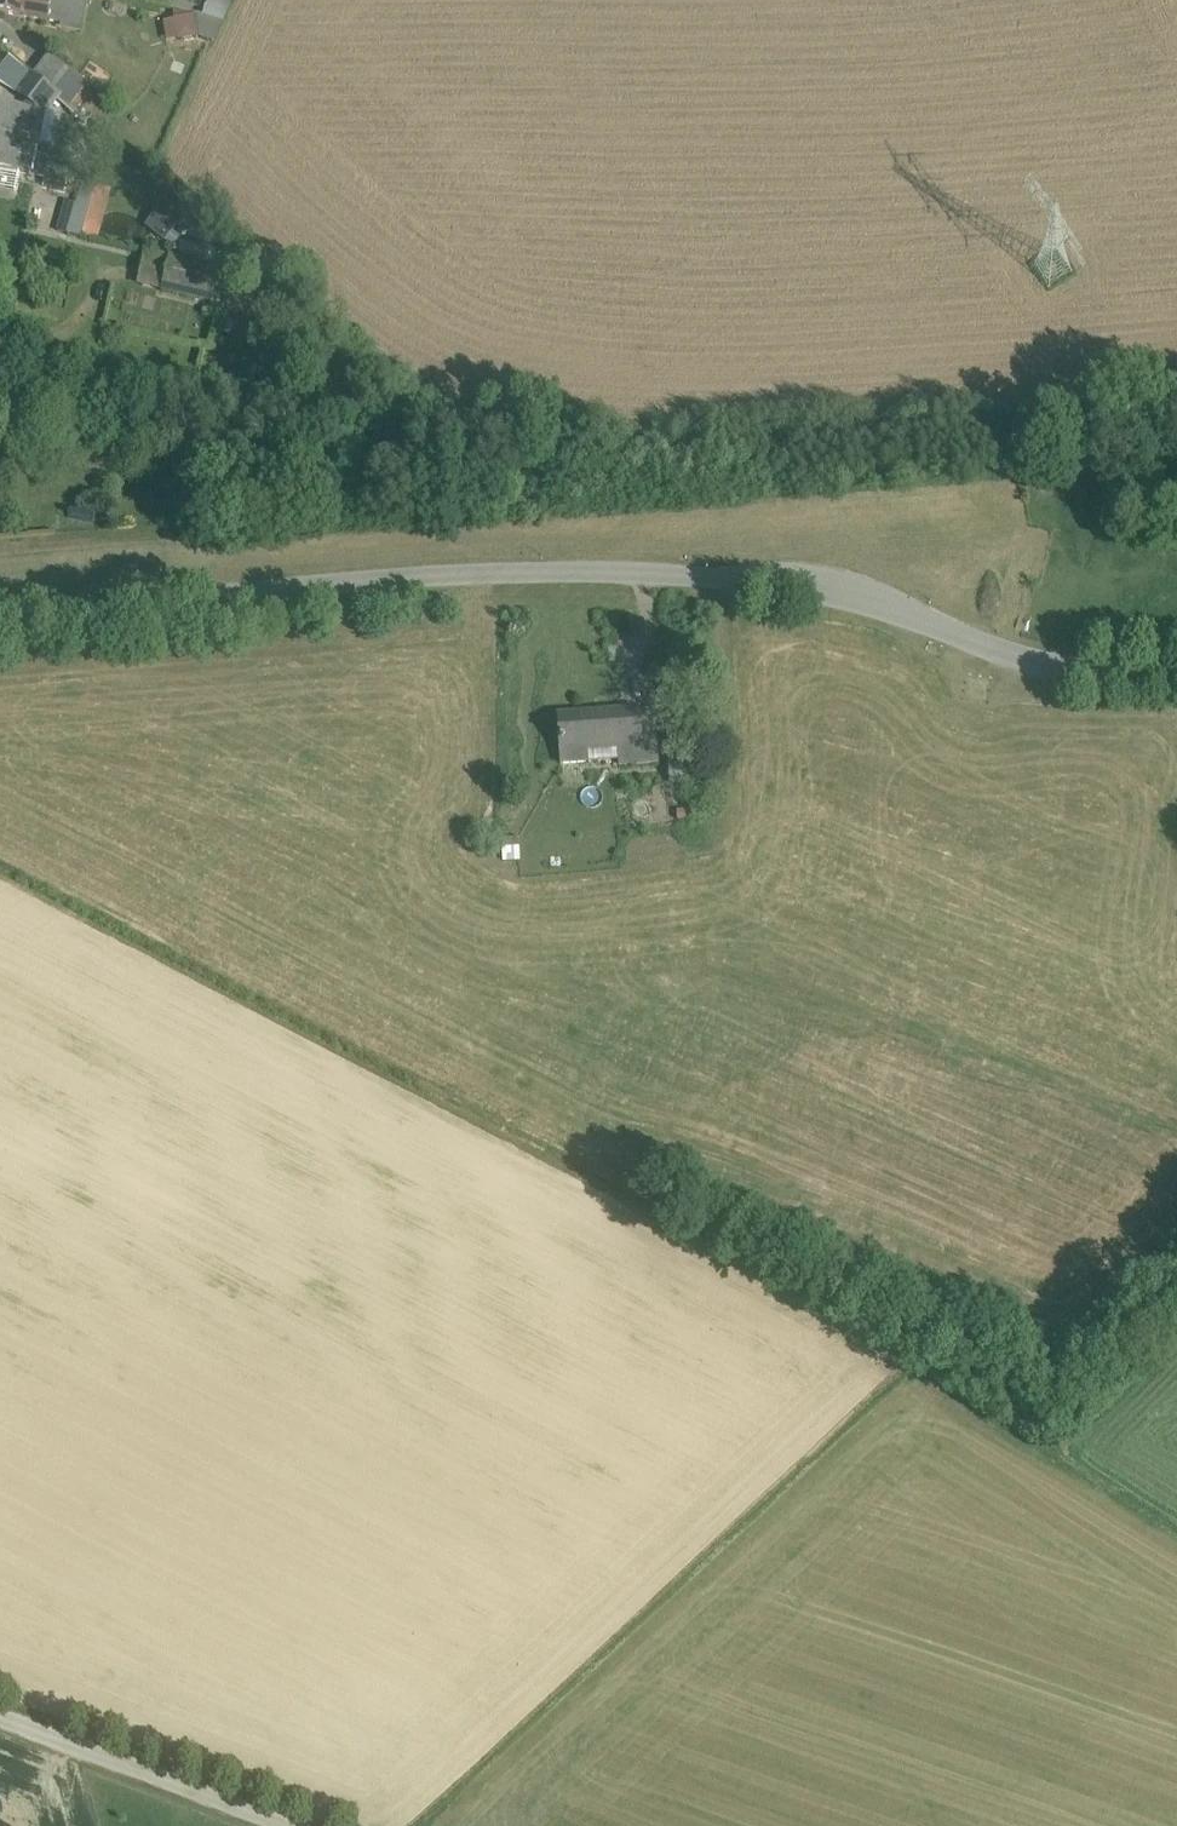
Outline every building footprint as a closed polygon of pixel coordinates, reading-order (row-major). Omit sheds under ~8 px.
[(48,18),(48,21),(67,25),(72,0),(0,0),(0,10),(48,18)] [(174,21),(163,22),(166,41),(177,39),(177,41),(200,37),(210,40),(219,19),(173,9),(174,21)] [(69,68),(53,89),(59,94),(73,105),(89,83),(69,68)] [(24,142),(39,145),(47,111),(59,94),(53,89),(33,75),(19,94),(31,102),(28,113),(0,108),(0,138),(24,142)] [(24,142),(0,138),(0,169),(44,179),(53,148),(39,145),(24,142)] [(159,207),(145,225),(173,247),(181,236),(173,230),(179,222),(159,207)] [(171,256),(163,290),(210,302),(212,294),(215,282),(228,284),(246,289),(249,275),(219,268),(171,256)] [(559,715),(562,763),(586,762),(587,747),(618,745),(620,765),(658,762),(655,731),(641,732),(639,708),(559,715)] [(690,742),(667,743),(670,784),(693,782),(690,742)]
